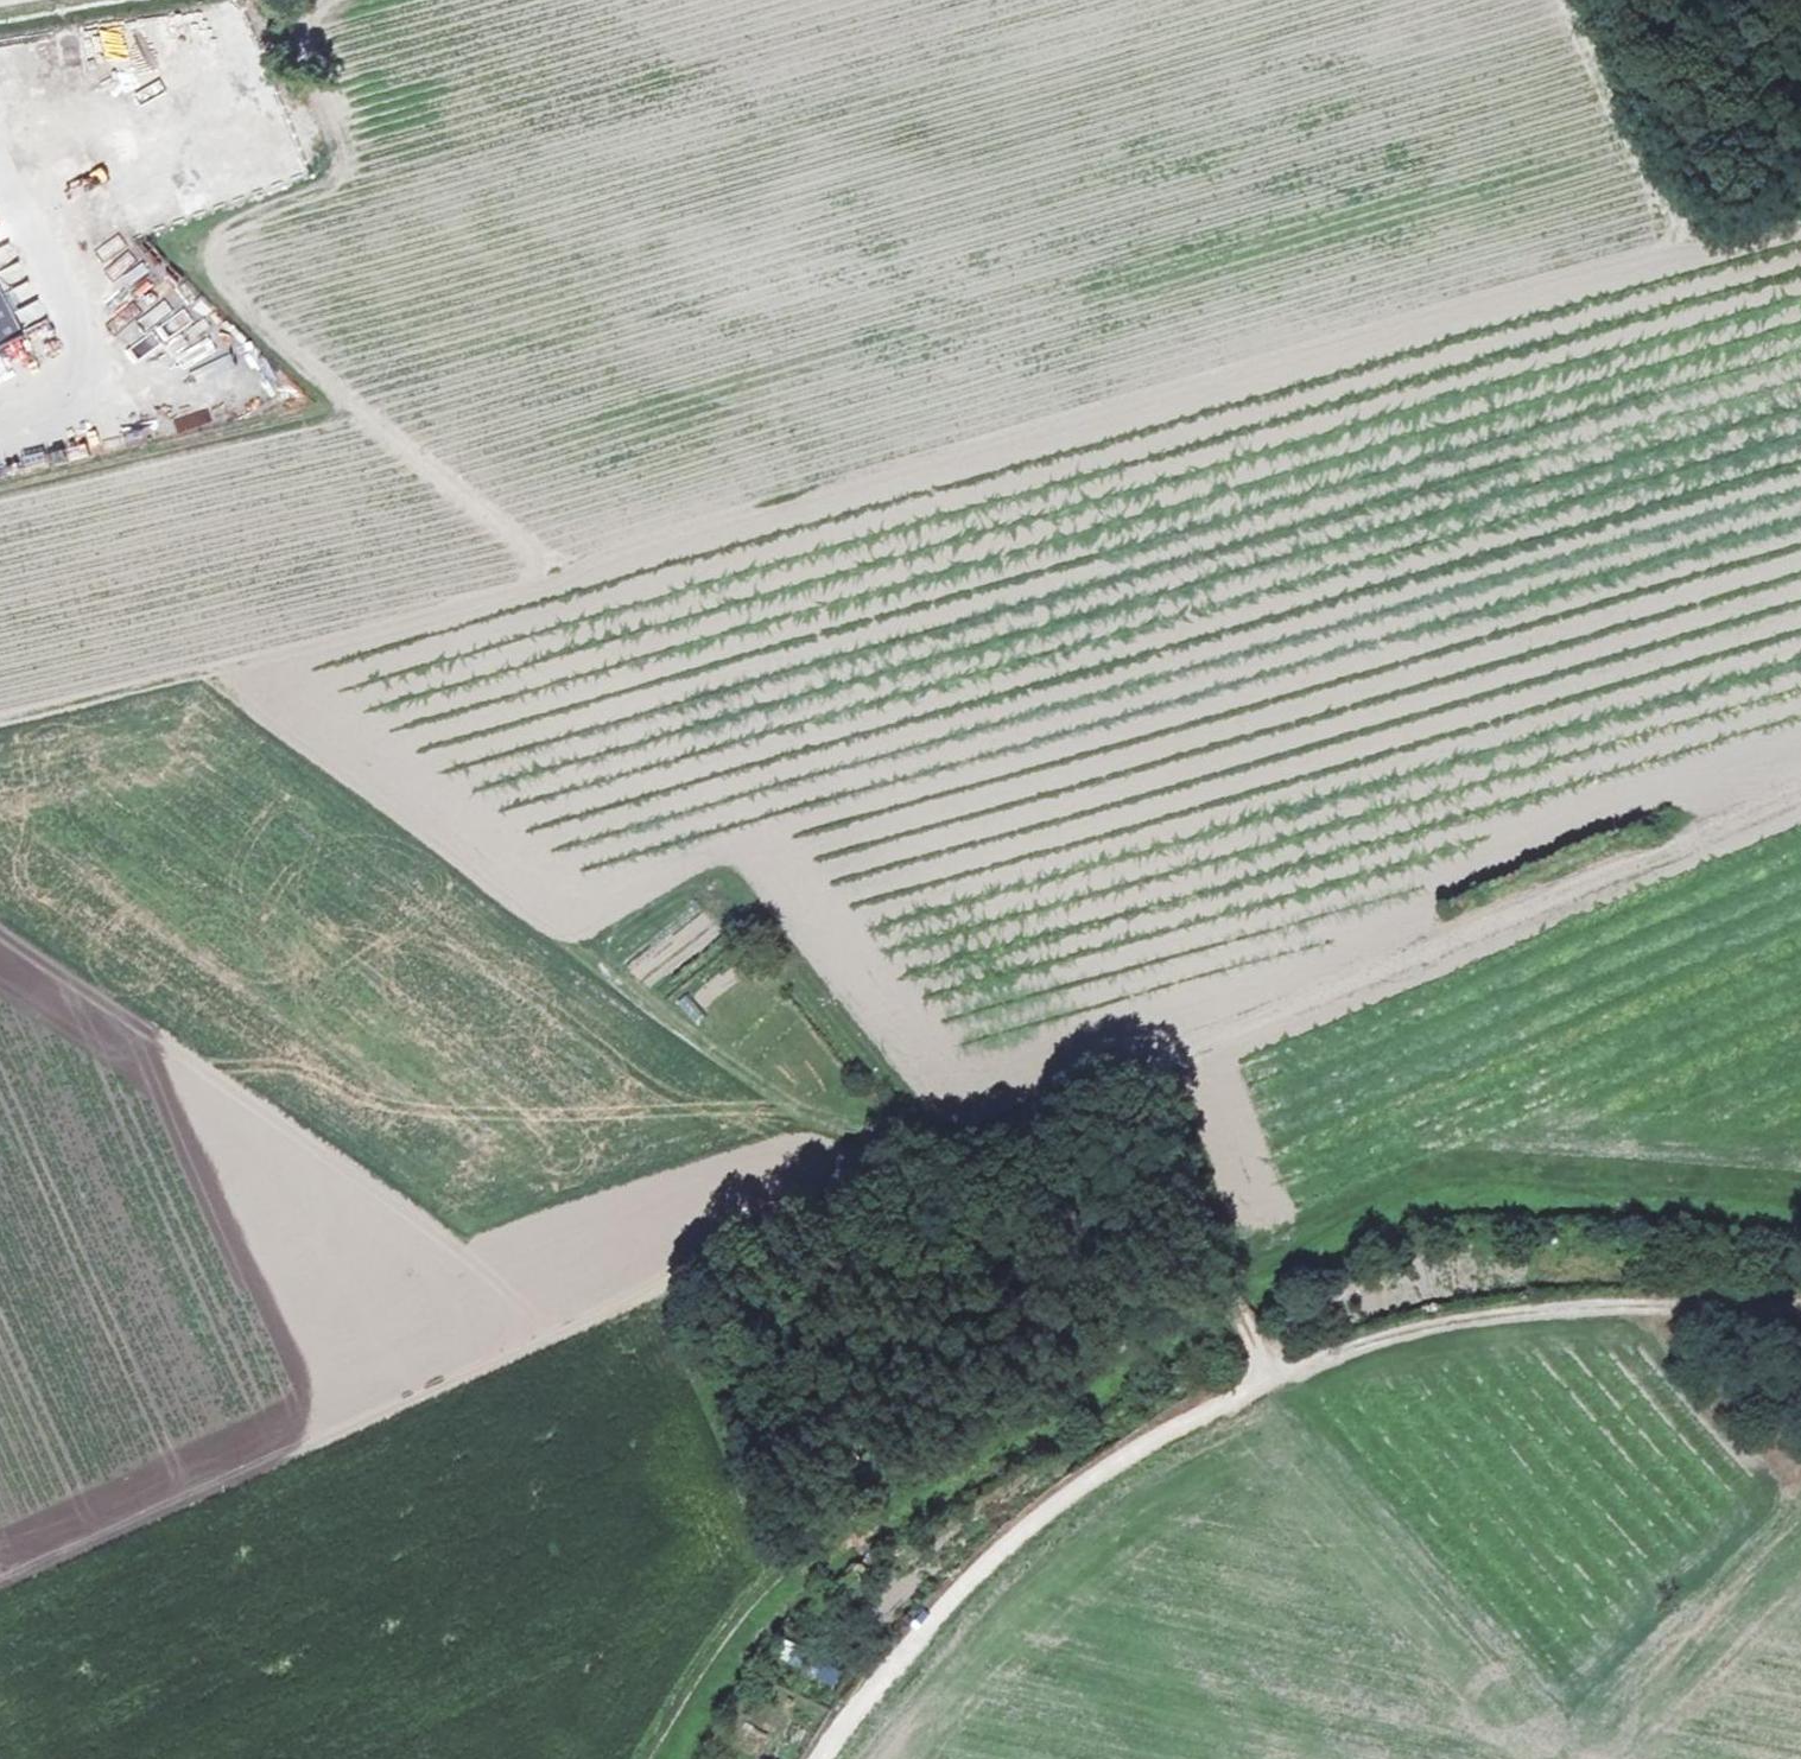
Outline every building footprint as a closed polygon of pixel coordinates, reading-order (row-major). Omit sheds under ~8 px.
[(23,336),(0,292),(0,349),(23,336)] [(822,1664),(802,1652),(794,1667),(814,1678),(822,1664)] [(840,1675),(822,1664),(814,1678),(833,1688),(840,1675)]
